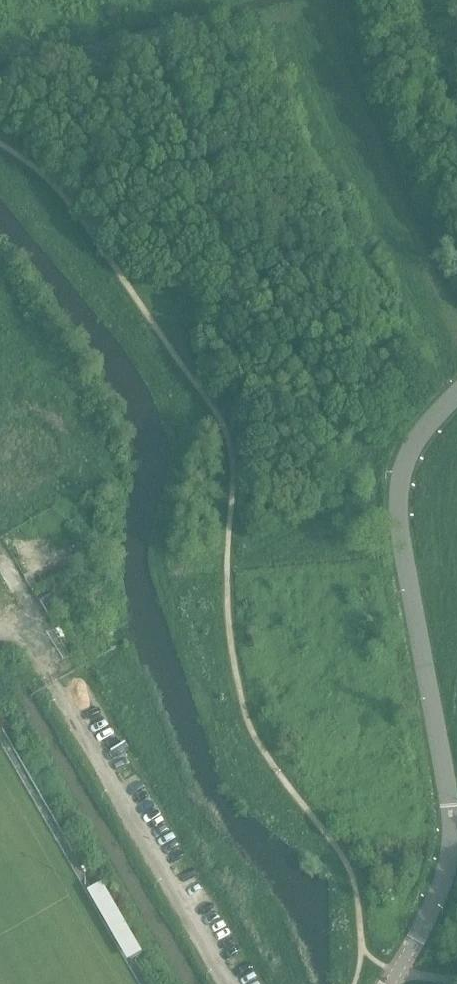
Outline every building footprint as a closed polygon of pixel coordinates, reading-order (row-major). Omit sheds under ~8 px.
[(58,591),(40,602),(51,621),(69,610),(58,591)]
